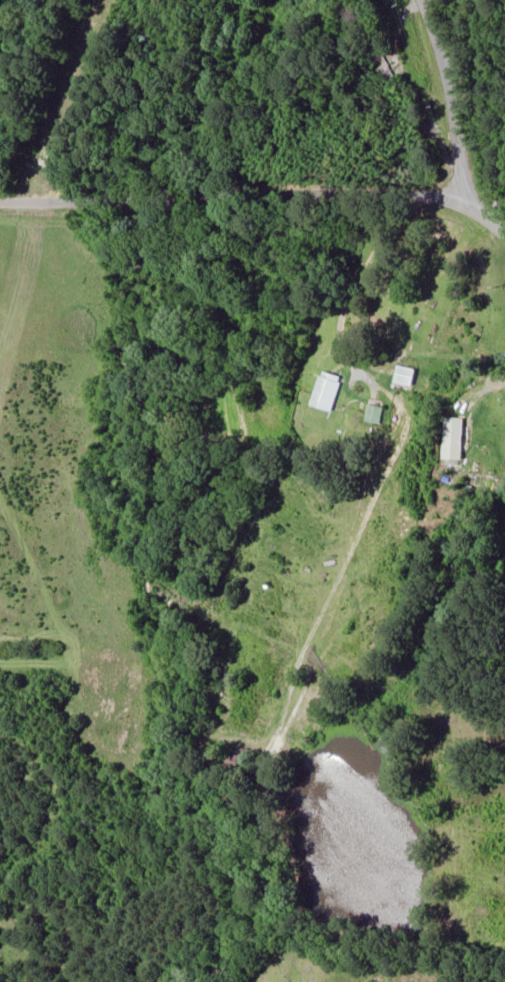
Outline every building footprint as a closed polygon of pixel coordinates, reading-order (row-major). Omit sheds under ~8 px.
[(384,48),(368,58),(386,88),(403,79),(384,48)] [(417,370),(399,365),(394,383),(412,388),(417,370)] [(330,411),(342,379),(323,371),(311,404),(330,411)] [(455,419),(455,460),(463,460),(463,419),(455,419)] [(242,749),(230,745),(225,758),(237,762),(242,749)]
